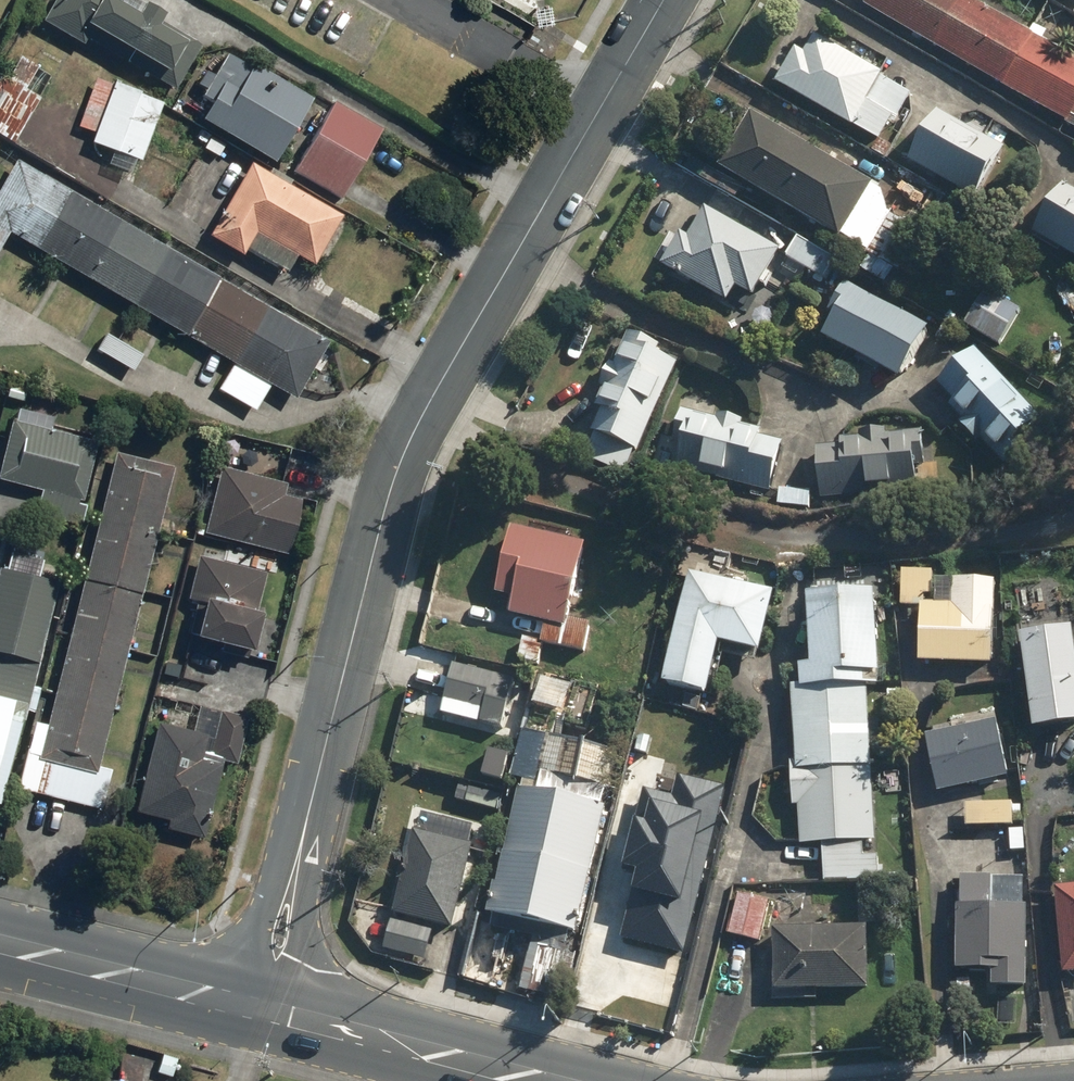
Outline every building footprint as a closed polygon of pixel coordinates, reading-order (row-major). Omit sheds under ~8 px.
[(49,8),(36,29),(76,55),(89,34),(175,89),(206,42),(166,16),(170,11),(153,0),(54,0),(49,8)] [(873,11),(1073,124),(1073,54),(979,0),(853,0),(873,11)] [(916,96),(884,77),(887,72),(816,30),(785,83),(856,124),(888,143),(916,96)] [(199,83),(208,88),(204,96),(214,103),(205,118),(277,161),(313,101),(316,95),(256,59),(252,65),(230,51),(219,70),(210,65),(199,83)] [(165,100),(116,82),(98,75),(79,127),(97,133),(89,155),(139,173),(165,100)] [(388,126),(335,98),(296,171),(348,199),(388,126)] [(1013,149),(943,111),(916,162),(986,200),(1013,149)] [(881,180),(759,112),(726,171),(849,239),(881,180)] [(18,232),(235,362),(220,387),(259,410),(274,385),(298,399),(333,341),(20,154),(0,187),(0,262),(18,232)] [(292,271),(301,255),(318,265),(347,215),(254,161),(225,211),(211,235),(247,256),(252,248),(292,271)] [(1069,182),(1040,235),(1073,254),(1073,184),(1069,182)] [(709,202),(691,233),(688,231),(667,266),(735,305),(743,292),(755,298),(785,246),(709,202)] [(840,257),(806,238),(794,259),(828,278),(840,257)] [(942,332),(852,282),(825,331),(915,380),(942,332)] [(598,429),(603,432),(592,458),(633,474),(643,448),(648,450),(683,363),(663,355),(667,343),(630,328),(597,407),(605,411),(598,429)] [(942,385),(958,401),(951,408),(1000,459),(1010,449),(1046,415),(981,348),(942,385)] [(708,420),(697,417),(683,413),(669,465),(702,474),(771,493),(785,441),(767,436),(768,430),(748,425),(749,419),(725,412),(723,418),(710,414),(708,420)] [(47,489),(41,513),(80,522),(88,487),(100,440),(14,418),(0,473),(0,477),(47,489)] [(844,434),(844,445),(824,446),(827,498),(899,494),(927,492),(926,460),(936,459),(935,429),(844,434)] [(87,579),(148,594),(180,464),(119,449),(87,579)] [(302,498),(282,493),(286,479),(225,464),(208,532),(269,547),(272,536),(292,541),(302,498)] [(592,544),(537,530),(529,529),(516,534),(501,593),(521,598),(516,615),(572,628),(592,544)] [(205,553),(197,585),(193,599),(207,603),(200,632),(261,647),(270,609),(262,607),(264,598),(271,569),(205,553)] [(8,562),(0,589),(0,653),(41,665),(67,580),(8,562)] [(959,602),(938,601),(938,569),(904,568),(904,578),(896,577),(895,593),(905,594),(904,607),(926,608),(924,661),(1001,663),(1002,603),(1003,580),(960,579),(959,602)] [(717,694),(730,642),(771,652),(787,592),(738,579),(697,569),(669,681),(717,694)] [(148,594),(87,579),(43,757),(104,772),(148,594)] [(809,663),(810,688),(799,689),(803,760),(795,761),(797,808),(805,807),(807,846),(881,843),(873,685),(883,684),(883,673),(889,672),(884,588),(818,592),(822,662),(809,663)] [(1029,631),(1040,724),(1073,720),(1073,626),(1029,631)] [(525,678),(456,660),(442,714),(512,731),(525,678)] [(0,698),(0,804),(3,805),(30,706),(0,698)] [(252,714),(225,709),(216,753),(243,758),(252,714)] [(1002,718),(931,733),(944,794),(1015,778),(1002,718)] [(226,762),(205,757),(212,732),(163,719),(139,809),(173,818),(170,828),(206,838),(226,762)] [(586,933),(614,810),(628,751),(553,733),(551,738),(530,733),(519,779),(528,781),(523,800),(497,912),(586,933)] [(621,937),(687,953),(728,785),(678,773),(674,791),(646,784),(626,870),(637,872),(621,937)] [(1018,803),(971,803),(971,827),(1018,827),(1018,803)] [(459,927),(479,840),(422,827),(403,914),(459,927)] [(1013,889),(1000,888),(1000,877),(964,876),(962,969),(998,970),(1016,970),(1017,958),(1035,958),(1036,903),(1012,902),(1013,889)] [(1062,888),(1068,975),(1073,974),(1073,887),(1062,888)] [(773,896),(742,891),(736,935),(766,940),(773,896)] [(441,930),(394,918),(386,948),(433,960),(441,930)] [(875,925),(776,926),(776,989),(876,988),(875,925)]
